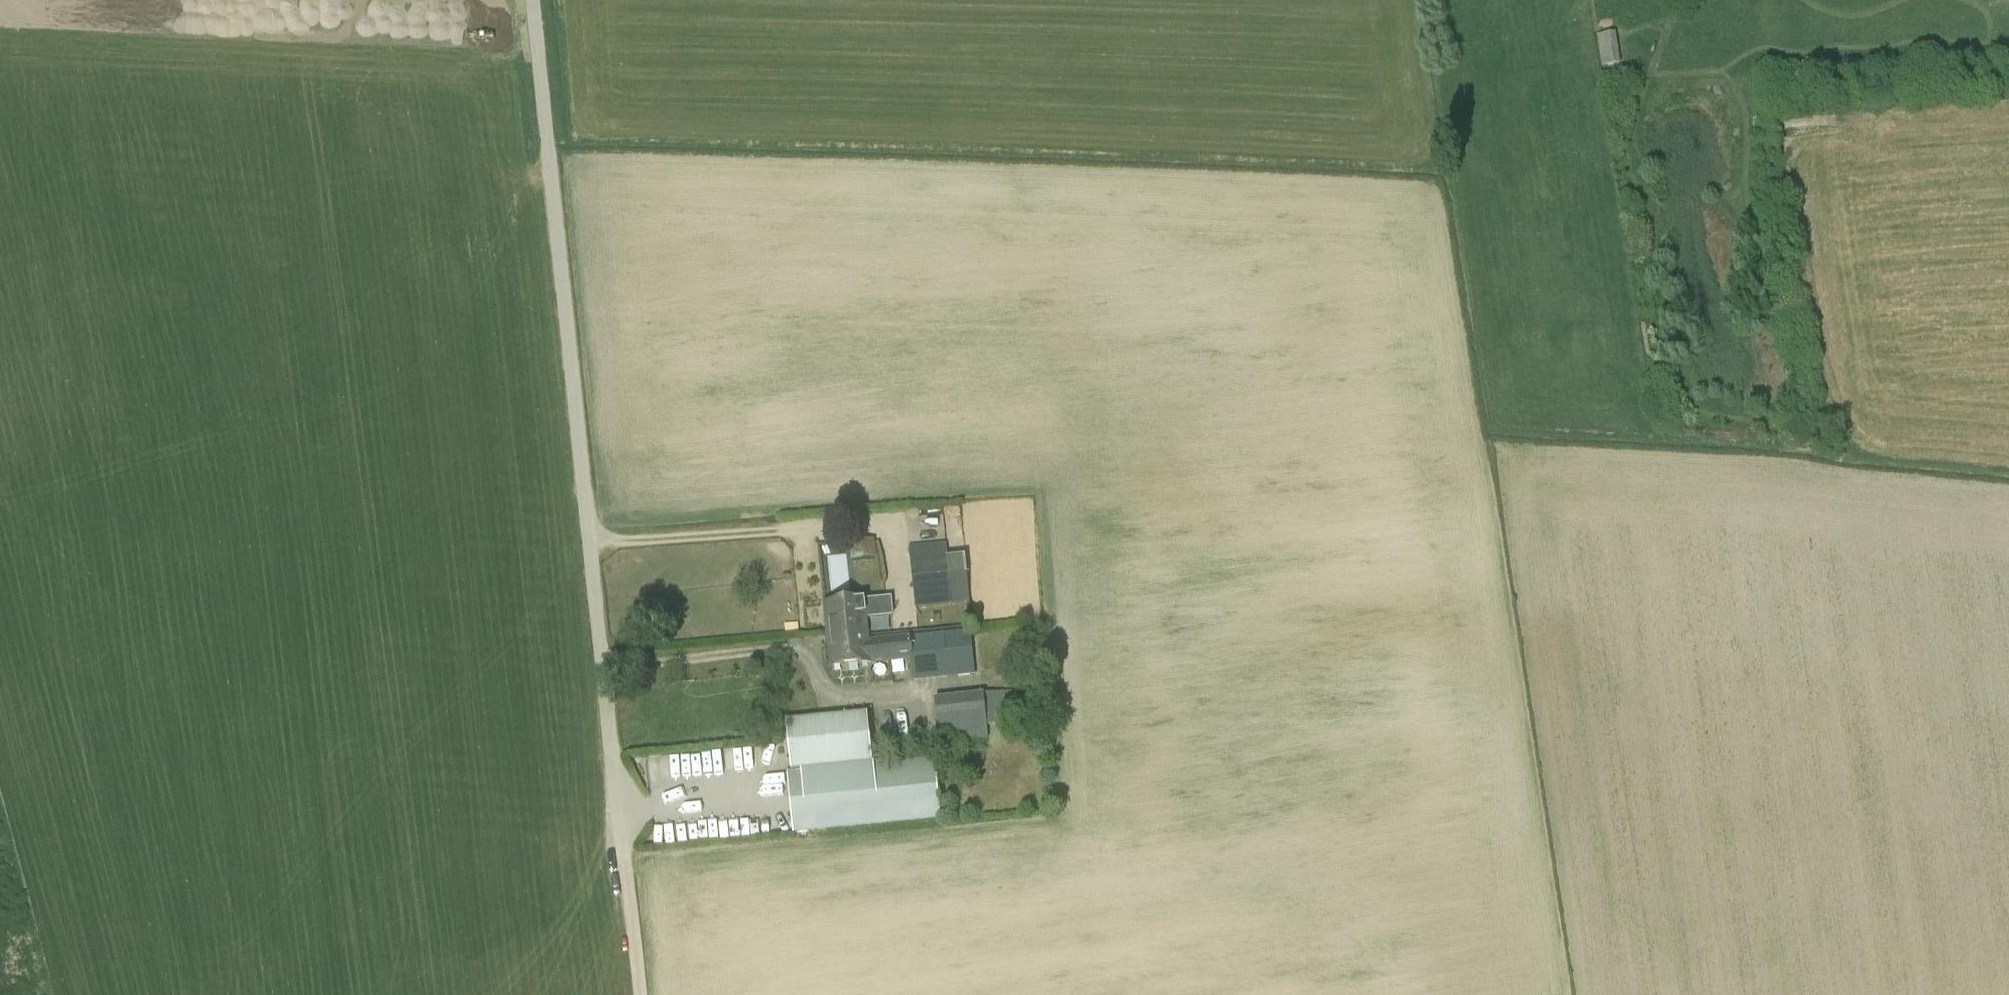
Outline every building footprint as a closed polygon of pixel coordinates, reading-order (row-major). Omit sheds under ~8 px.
[(1616,32),(1597,35),(1602,66),(1620,64),(1616,32)] [(944,539),(909,543),(915,600),(916,609),(972,602),(966,555),(946,558),(944,539)] [(875,558),(873,540),(855,542),(857,560),(875,558)] [(970,630),(870,638),(868,619),(894,616),(892,598),(864,600),(864,601),(825,605),(831,668),(911,660),(913,681),(975,675),(970,630)] [(1015,722),(1011,691),(984,694),(935,698),(939,744),(988,739),(987,726),(1015,722)] [(871,763),(866,714),(785,721),(790,770),(871,763)] [(941,818),(936,758),(787,772),(771,774),(773,796),(789,794),(794,833),(941,818)]
